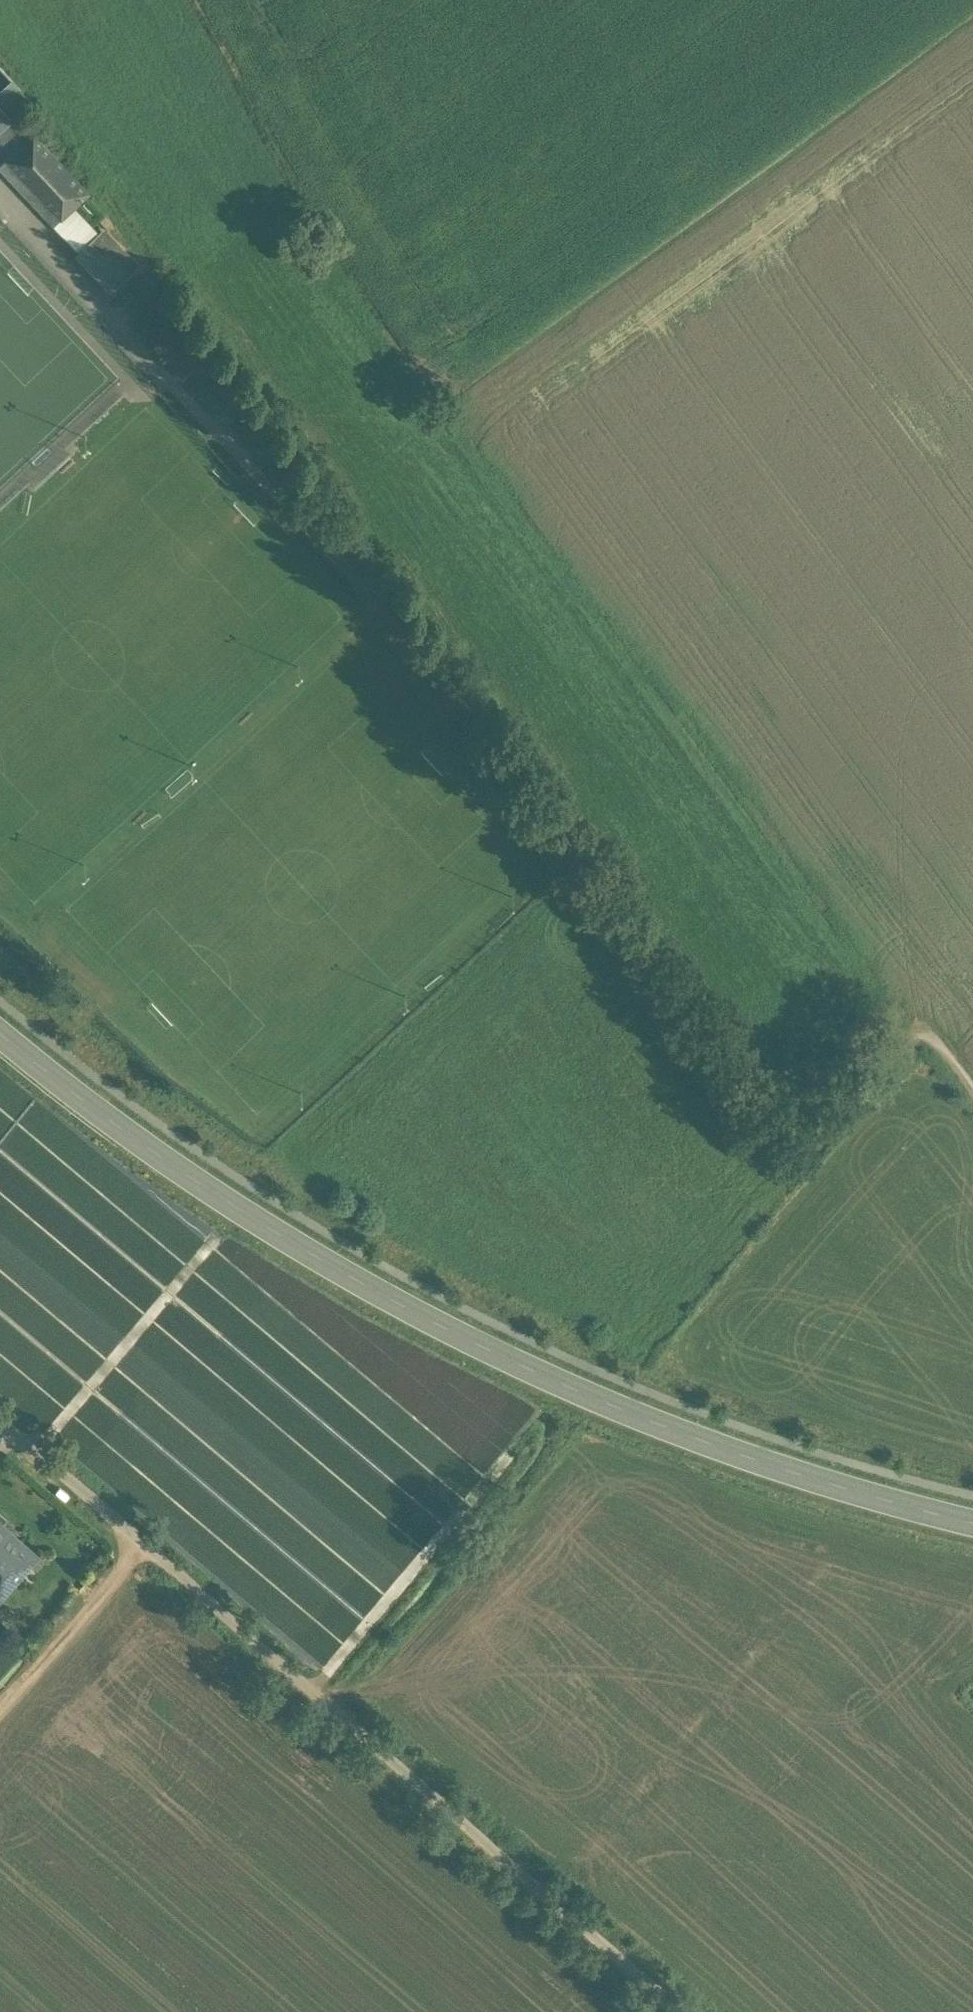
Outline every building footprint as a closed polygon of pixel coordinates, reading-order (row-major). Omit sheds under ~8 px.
[(11,119),(29,101),(15,82),(0,66),(0,107),(11,119)] [(89,191),(33,133),(7,158),(62,217),(89,191)] [(134,264),(104,232),(80,254),(111,286),(134,264)] [(0,1527),(0,1581),(18,1560),(11,1555),(20,1545),(0,1527)]
